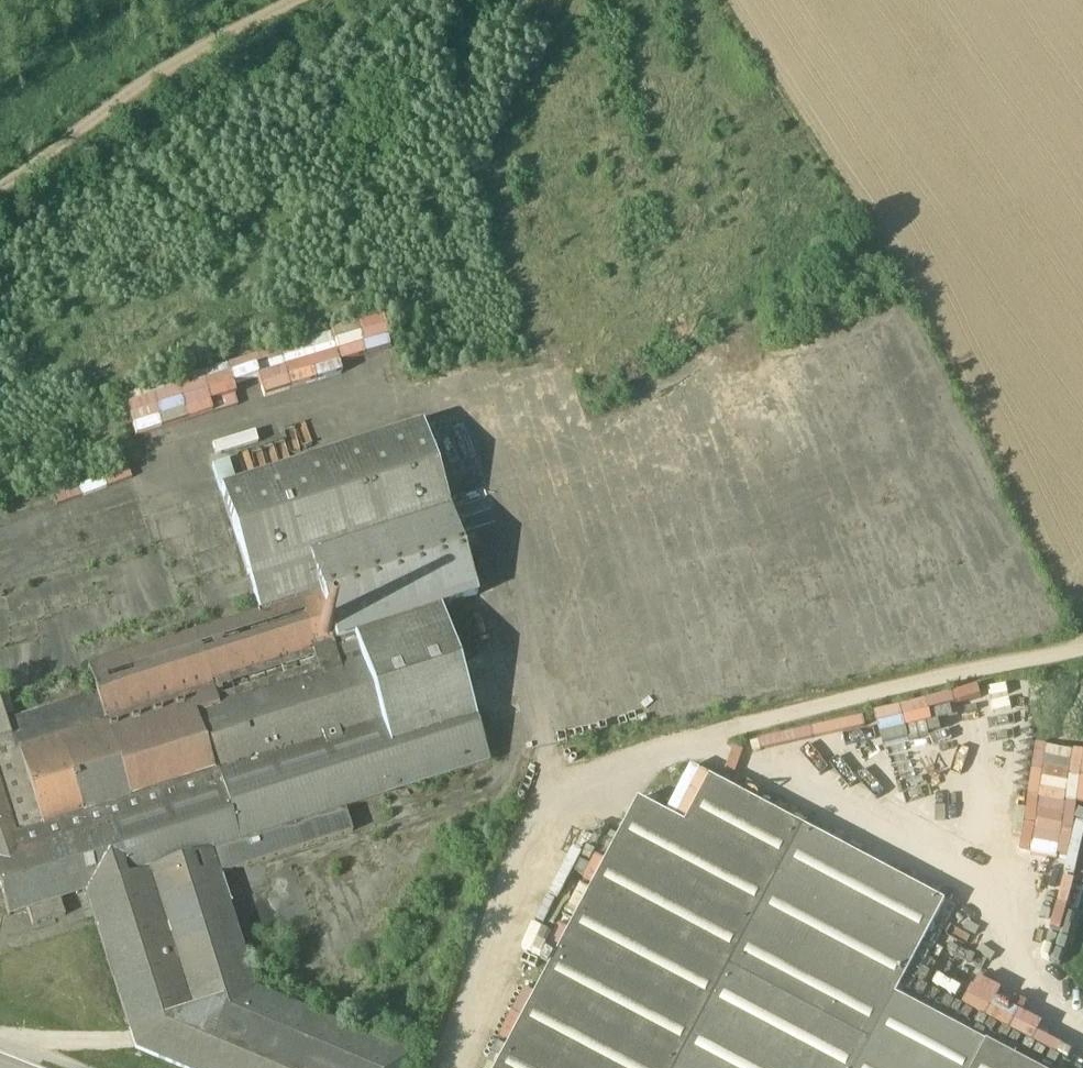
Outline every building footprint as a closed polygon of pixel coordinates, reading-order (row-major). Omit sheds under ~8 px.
[(215,465),(255,594),(260,613),(234,621),(92,665),(100,691),(7,721),(0,701),(0,871),(4,883),(0,884),(0,903),(5,903),(9,916),(28,910),(33,926),(65,916),(60,900),(86,891),(129,1030),(131,1029),(136,1046),(188,1067),(404,1067),(408,1058),(256,994),(218,875),(353,832),(345,808),(488,762),(488,763),(490,762),(440,608),(477,596),(421,426),(237,484),(229,460),(215,465)] [(912,721),(846,732),(853,776),(881,772),(883,783),(920,777),(912,721)] [(896,997),(946,903),(860,858),(711,779),(687,825),(640,801),(498,1067),(1032,1067),(896,997)]
